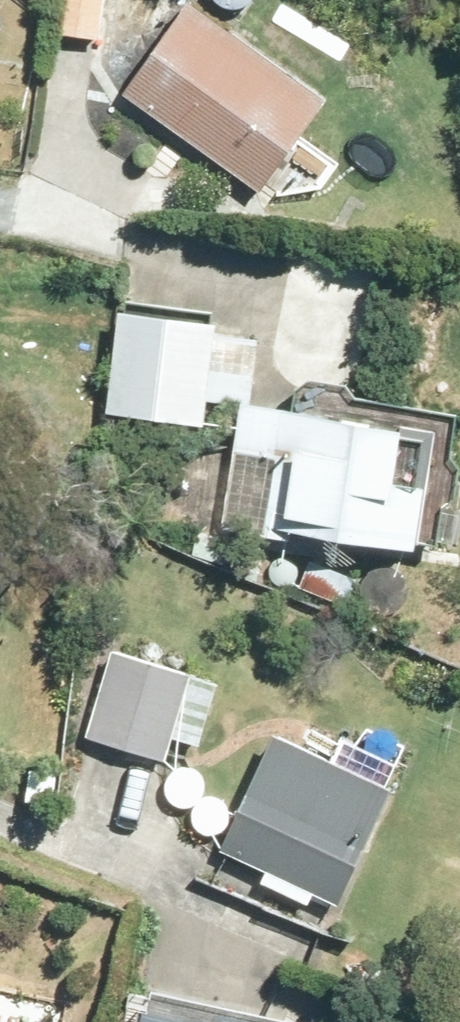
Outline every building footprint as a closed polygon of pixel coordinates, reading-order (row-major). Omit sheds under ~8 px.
[(56,31),(101,36),(107,0),(61,0),(56,31)] [(197,0),(192,0),(126,94),(262,190),(274,172),(311,198),(334,166),(297,140),(330,93),(197,0)] [(398,330),(404,275),(358,272),(352,325),(398,330)] [(106,410),(206,423),(218,318),(119,307),(106,410)] [(402,366),(405,333),(344,326),(341,360),(402,366)] [(419,544),(438,427),(245,394),(237,447),(290,454),(281,523),(419,544)] [(317,580),(345,595),(356,573),(328,560),(317,580)] [(417,635),(459,656),(459,600),(439,590),(417,635)] [(114,649),(88,736),(165,759),(172,734),(199,742),(218,679),(114,649)] [(340,903),(394,784),(275,730),(222,847),(268,867),(262,881),(309,903),(315,891),(340,903)] [(29,767),(27,801),(55,803),(57,769),(29,767)] [(146,1009),(144,1021),(205,1021),(146,1009)] [(269,1020),(226,1011),(224,1021),(269,1021),(269,1020)]
